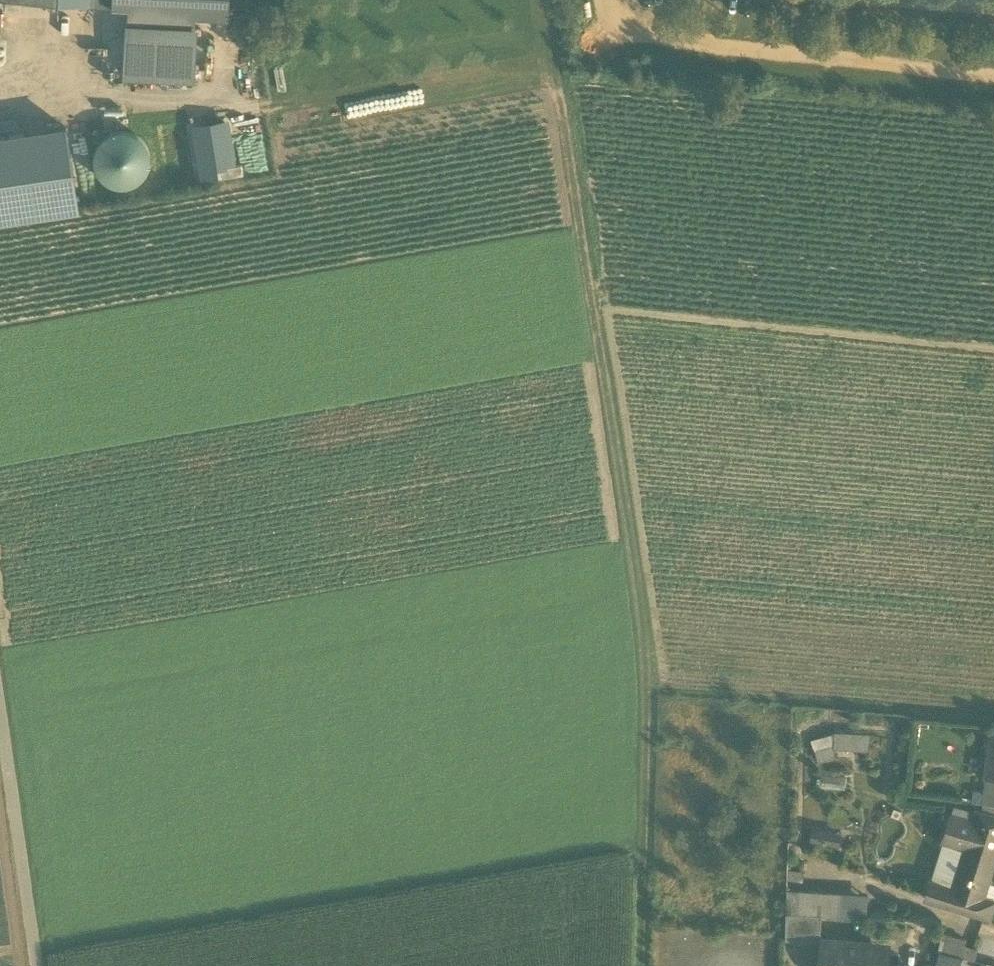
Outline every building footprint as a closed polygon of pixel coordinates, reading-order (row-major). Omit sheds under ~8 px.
[(128,25),(195,28),(196,13),(229,15),(229,0),(112,0),(112,4),(128,5),(128,25)] [(193,78),(195,28),(128,25),(125,75),(193,78)] [(227,123),(195,128),(201,167),(219,165),(232,163),(227,123)] [(0,136),(0,219),(78,207),(66,126),(0,136)] [(94,152),(93,162),(97,172),(103,180),(112,185),(123,187),(133,185),(142,179),(148,171),(150,160),(149,150),(144,141),(136,134),(126,131),(116,131),(106,135),(99,142),(94,152)] [(220,174),(243,171),(242,161),(232,163),(219,165),(220,174)] [(813,757),(834,757),(834,747),(867,748),(868,732),(814,731),(813,757)] [(990,734),(986,775),(993,776),(993,734),(990,734)] [(993,805),(993,776),(986,775),(982,803),(993,805)] [(964,846),(964,845),(993,855),(993,816),(975,810),(972,821),(950,815),(943,839),(964,846)] [(811,826),(809,840),(839,845),(841,831),(811,826)] [(943,839),(930,880),(951,887),(964,846),(943,839)] [(964,845),(964,846),(951,887),(930,880),(924,898),(989,918),(993,902),(993,900),(983,897),(980,896),(985,881),(987,882),(993,861),(993,855),(964,845)] [(787,862),(787,880),(802,881),(803,862),(787,862)] [(987,882),(983,897),(993,900),(993,884),(987,882)] [(820,916),(866,918),(867,894),(787,888),(786,913),(820,916)] [(785,939),(819,941),(820,916),(786,913),(785,939)] [(938,950),(959,956),(963,945),(964,939),(943,933),(938,950)] [(885,954),(872,953),(873,943),(825,939),(823,965),(884,965),(885,954)] [(962,956),(973,959),(977,949),(963,945),(959,956),(962,956)] [(962,956),(959,956),(938,950),(935,963),(946,965),(960,965),(962,956)]
